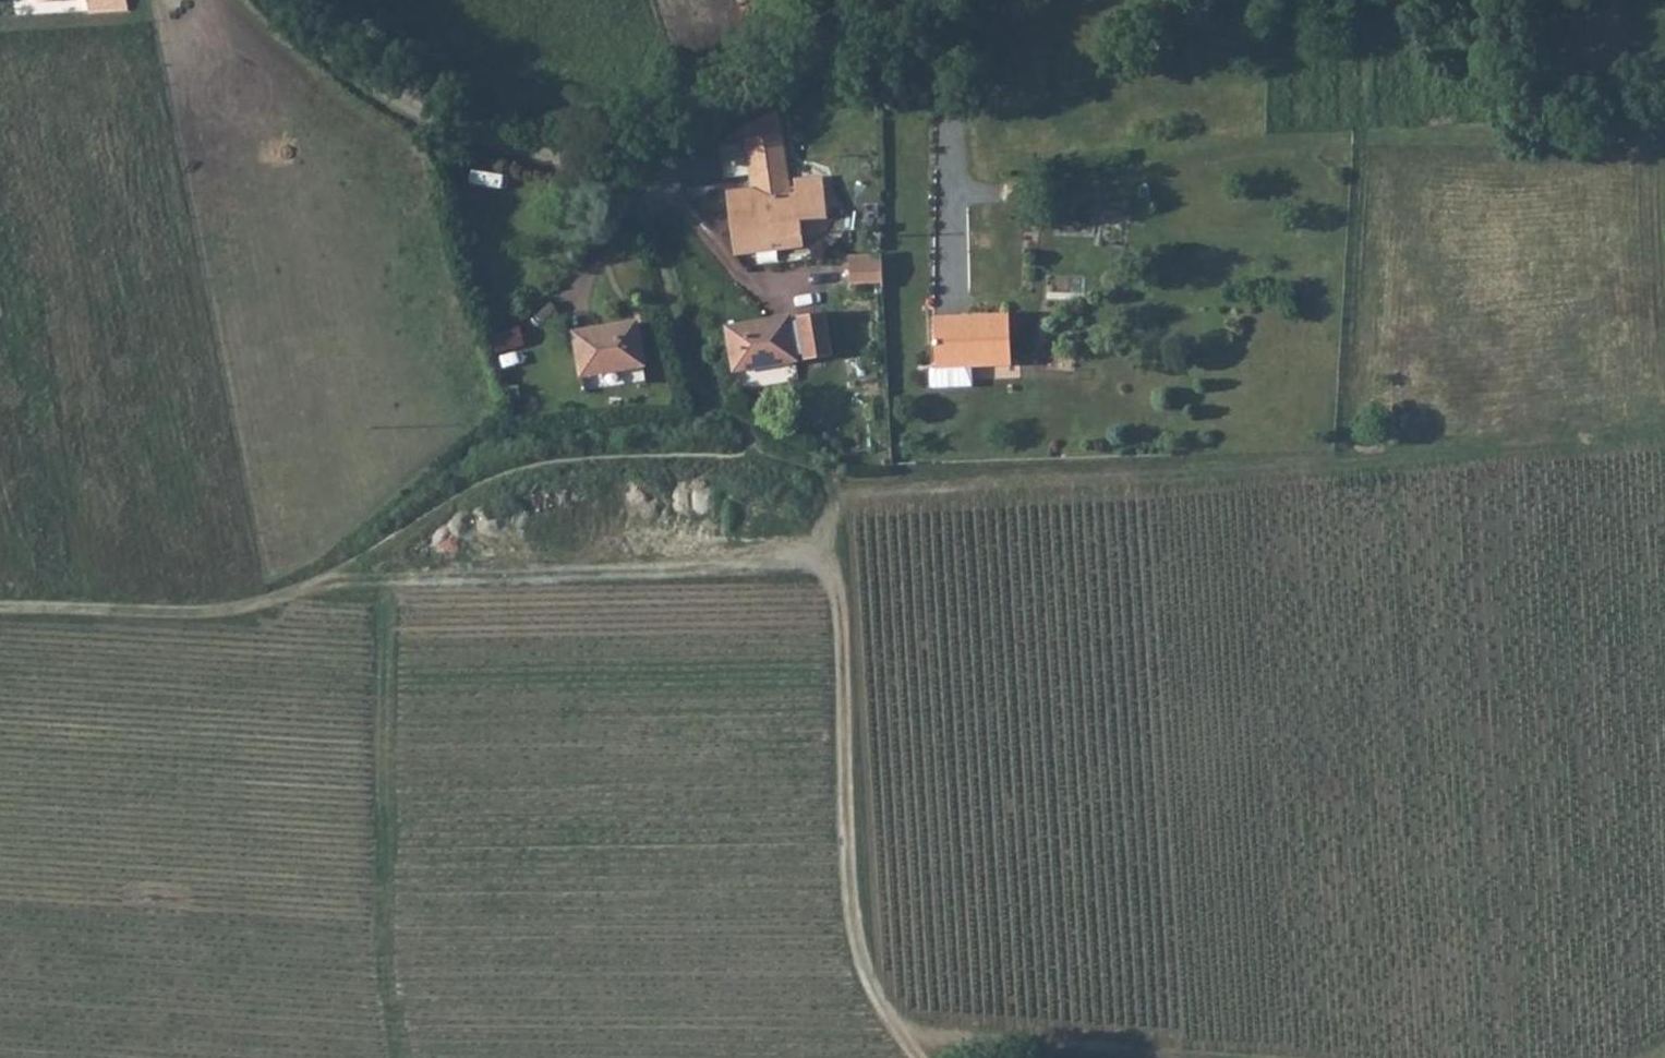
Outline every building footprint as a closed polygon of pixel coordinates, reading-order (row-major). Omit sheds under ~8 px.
[(746,126),(754,175),(790,169),(781,109),(746,126)] [(758,199),(760,214),(770,213),(775,248),(806,245),(804,226),(831,223),(826,182),(799,185),(800,194),(794,195),(790,169),(754,175),(756,188),(758,199)] [(732,190),(733,203),(737,202),(758,199),(756,188),(732,190)] [(760,214),(758,199),(737,202),(733,203),(735,216),(760,214)] [(775,248),(770,213),(760,214),(735,216),(739,243),(740,252),(775,248)] [(882,257),(849,257),(851,286),(883,284),(882,257)] [(798,362),(797,356),(810,354),(811,362),(832,359),(826,314),(805,317),(805,322),(792,324),(791,319),(733,327),(739,370),(798,362)] [(934,317),(936,369),(970,368),(1011,366),(1009,314),(934,317)] [(638,320),(571,330),(579,379),(646,368),(638,320)] [(519,328),(491,333),(495,352),(523,347),(519,328)] [(970,368),(936,369),(929,369),(930,386),(971,385),(970,368)] [(507,387),(506,400),(517,401),(518,387),(507,387)]
